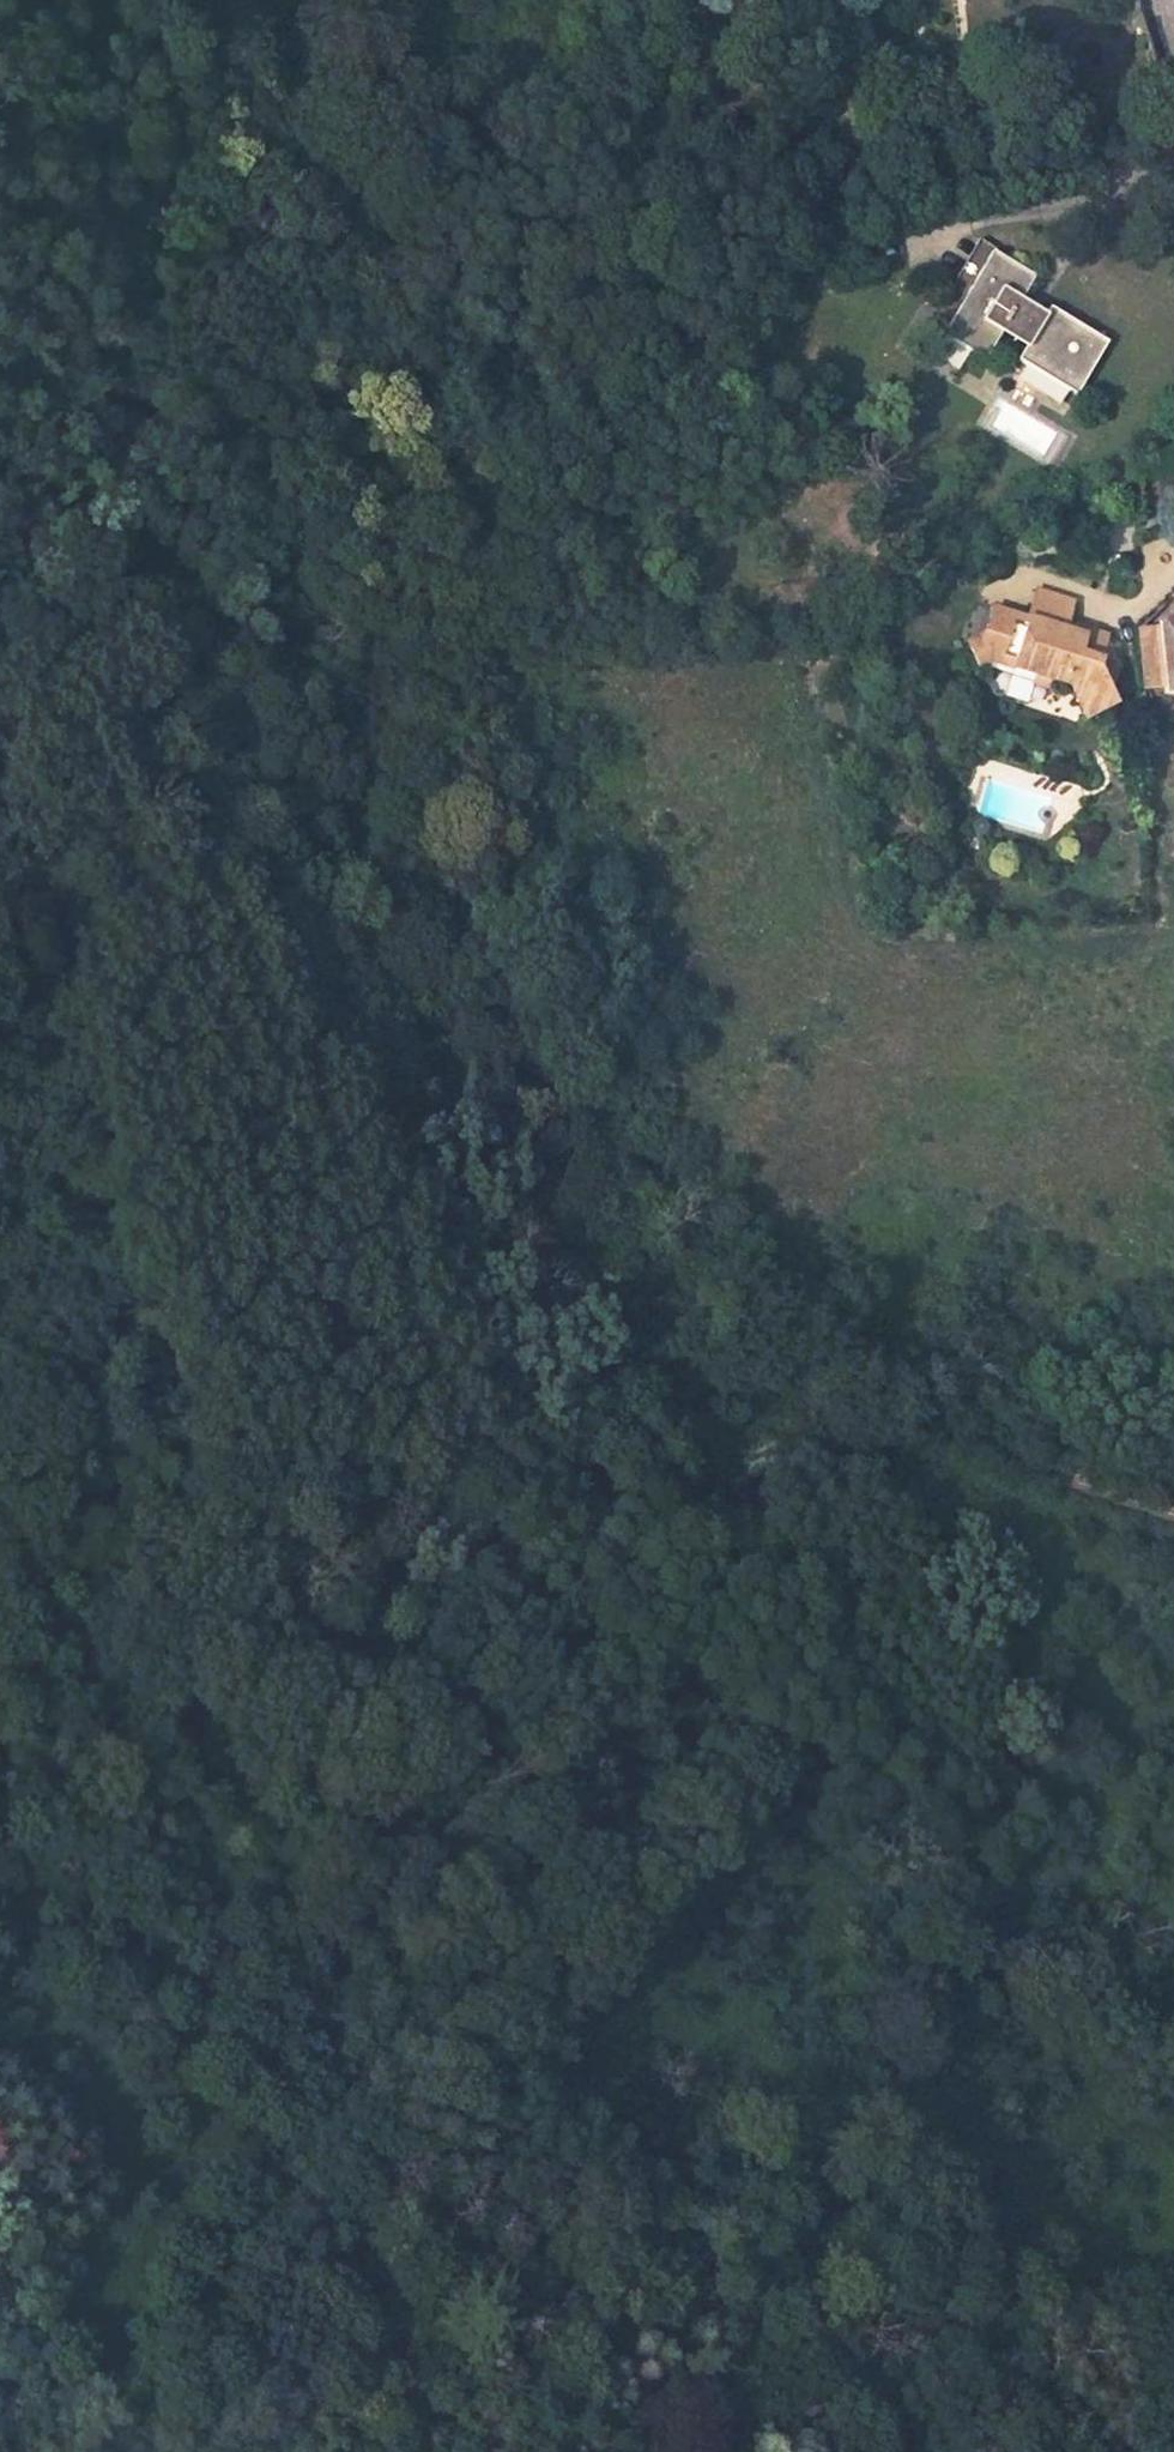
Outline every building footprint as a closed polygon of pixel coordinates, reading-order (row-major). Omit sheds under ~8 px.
[(962,305),(993,255),(978,245),(948,295),(962,305)] [(1075,400),(1107,348),(1050,313),(1045,320),(1020,305),(1035,281),(993,255),(962,305),(940,339),(981,365),(1000,338),(1024,353),(1018,365),(1075,400)] [(1142,482),(1144,505),(1173,501),(1173,469),(1142,482)] [(1036,598),(1028,626),(994,616),(967,652),(981,675),(998,663),(1017,668),(1015,677),(1034,692),(1036,683),(1050,696),(1062,690),(1072,696),(1085,725),(1114,712),(1109,696),(1114,692),(1120,671),(1106,648),(1107,643),(1086,638),(1084,642),(1066,637),(1074,608),(1036,598)] [(1157,632),(1142,635),(1146,671),(1160,671),(1160,695),(1161,700),(1173,700),(1173,632),(1157,632)] [(1160,695),(1160,671),(1146,671),(1147,695),(1160,695)]
